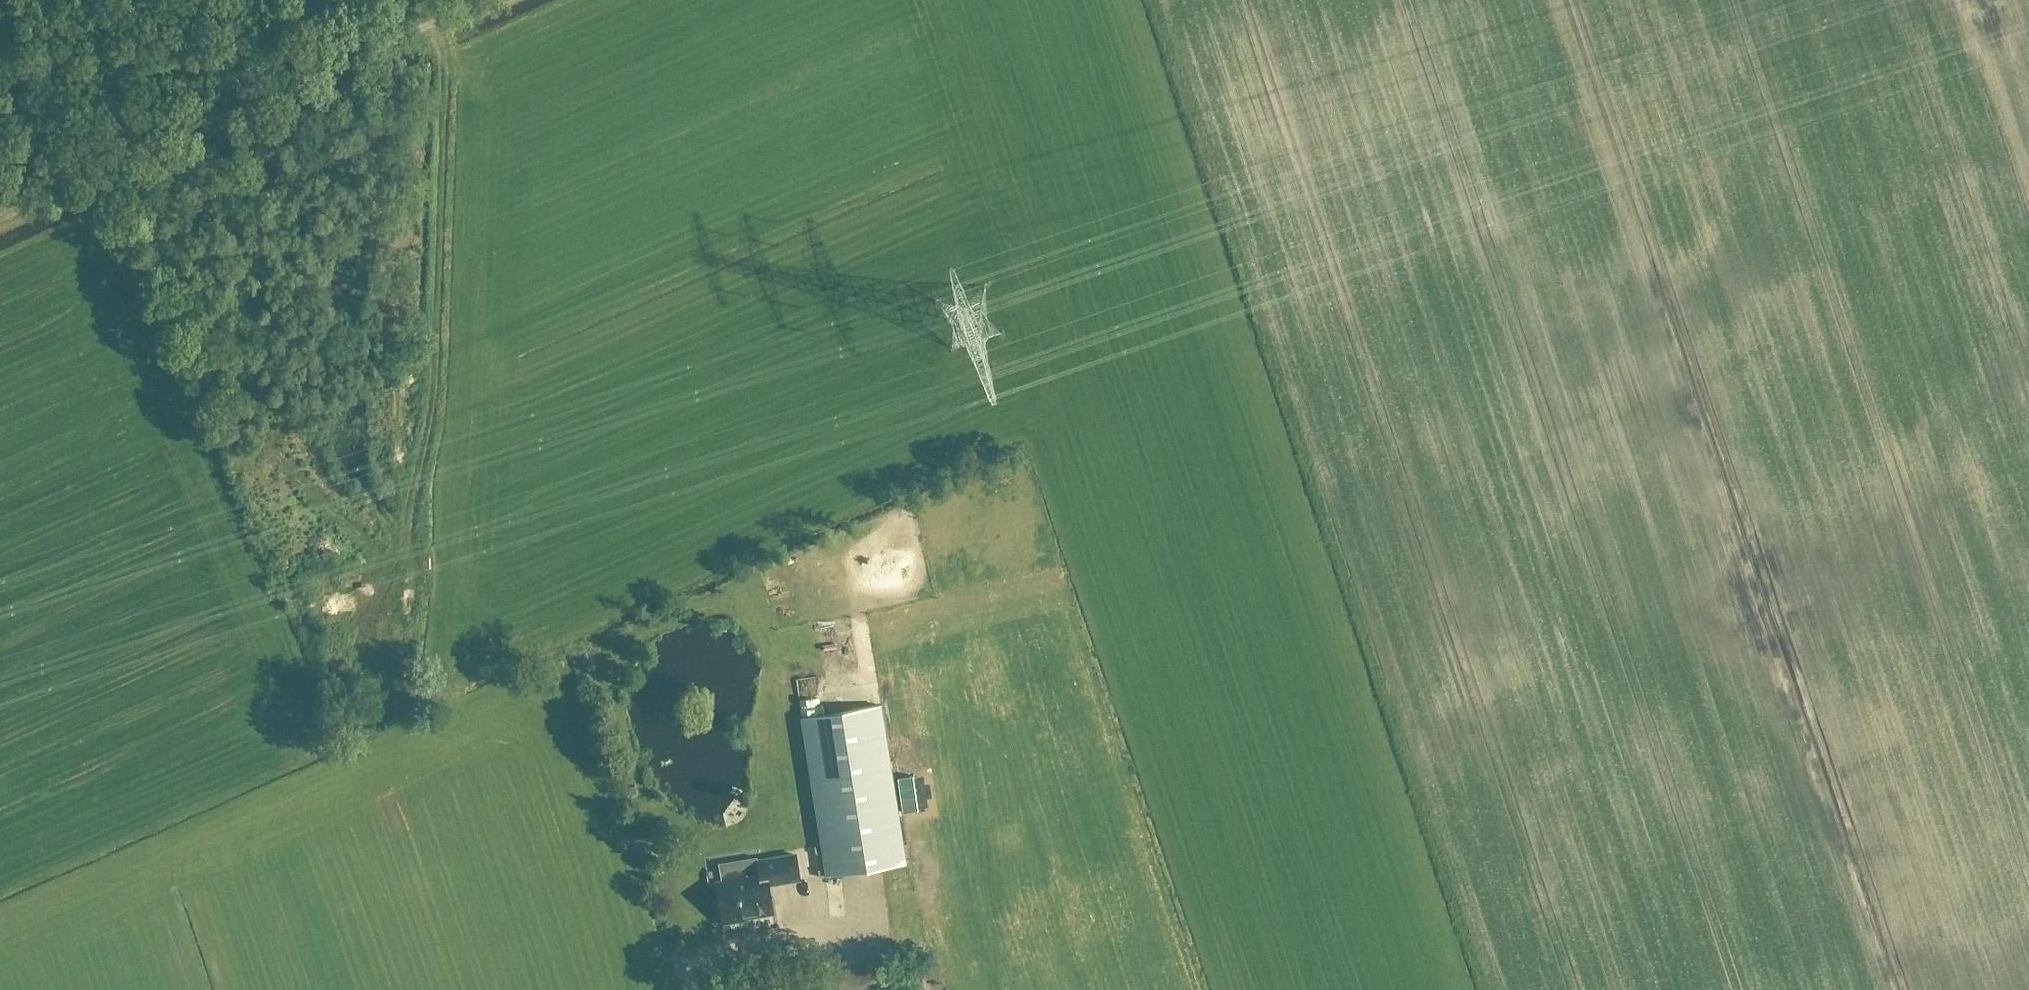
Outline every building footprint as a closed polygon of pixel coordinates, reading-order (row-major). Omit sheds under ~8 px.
[(791,629),(792,641),(812,638),(811,627),(791,629)] [(880,705),(800,718),(821,849),(825,875),(892,865),(905,863),(880,705)] [(715,882),(722,923),(772,915),(767,885),(799,879),(794,854),(755,861),(757,875),(715,882)] [(843,881),(830,883),(833,907),(847,906),(843,881)]
